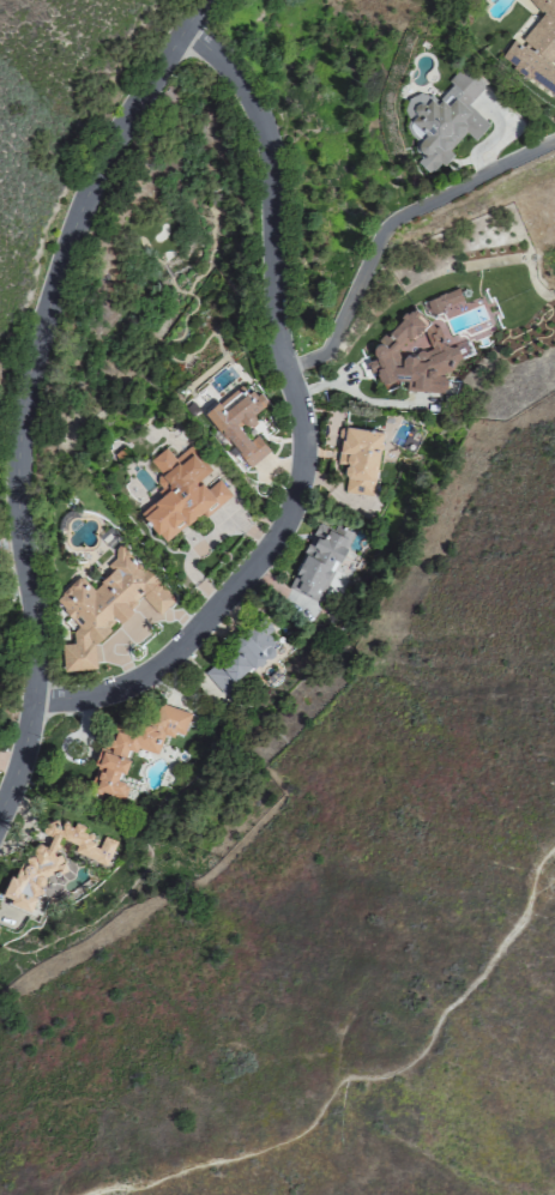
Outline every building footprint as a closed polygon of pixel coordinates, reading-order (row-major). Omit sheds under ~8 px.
[(505,60),(519,75),(543,87),(554,100),(554,66),(551,62),(554,54),(554,0),(527,0),(541,15),(527,28),(522,39),(512,34),(500,58),(505,60)] [(466,105),(485,85),(463,66),(458,69),(447,81),(450,86),(435,102),(421,90),(414,94),(401,108),(412,128),(413,127),(420,139),(412,147),(419,157),(416,161),(427,171),(447,160),(451,155),(448,150),(464,132),(473,140),(487,125),(485,122),(466,105)] [(425,300),(430,312),(461,300),(456,288),(425,300)] [(380,382),(405,379),(406,389),(414,388),(429,392),(446,390),(445,382),(438,372),(458,359),(457,346),(444,348),(435,354),(427,351),(403,355),(399,365),(392,366),(391,359),(397,339),(416,336),(420,323),(419,316),(413,307),(401,315),(398,323),(379,335),(373,356),(373,358),(367,362),(368,370),(373,372),(380,382)] [(342,493),(372,496),(380,431),(340,426),(336,463),(346,464),(342,493)] [(162,541),(202,511),(205,514),(230,495),(218,479),(205,489),(198,479),(207,472),(188,446),(173,458),(164,447),(148,459),(159,473),(151,480),(162,493),(139,511),(162,541)] [(288,585),(318,598),(346,537),(316,524),(288,585)] [(174,598),(146,570),(141,568),(134,560),(133,557),(120,544),(118,543),(107,568),(107,570),(101,577),(96,587),(91,588),(78,575),(56,596),(57,605),(76,624),(72,634),(73,644),(60,644),(62,670),(95,668),(94,644),(107,630),(111,622),(121,621),(130,612),(129,605),(139,595),(159,614),(174,598)] [(200,669),(220,694),(275,650),(265,637),(272,630),(263,619),(200,669)] [(87,798),(99,800),(101,794),(125,799),(127,785),(123,784),(130,749),(158,755),(162,734),(183,738),(188,712),(156,705),(152,725),(138,722),(137,729),(109,724),(105,748),(97,746),(87,798)] [(31,912),(45,873),(59,878),(66,859),(55,855),(60,839),(75,845),(72,854),(106,867),(115,843),(102,838),(98,847),(89,844),(92,836),(82,833),(83,830),(46,816),(31,859),(23,856),(15,877),(7,874),(0,894),(0,900),(31,912)]
